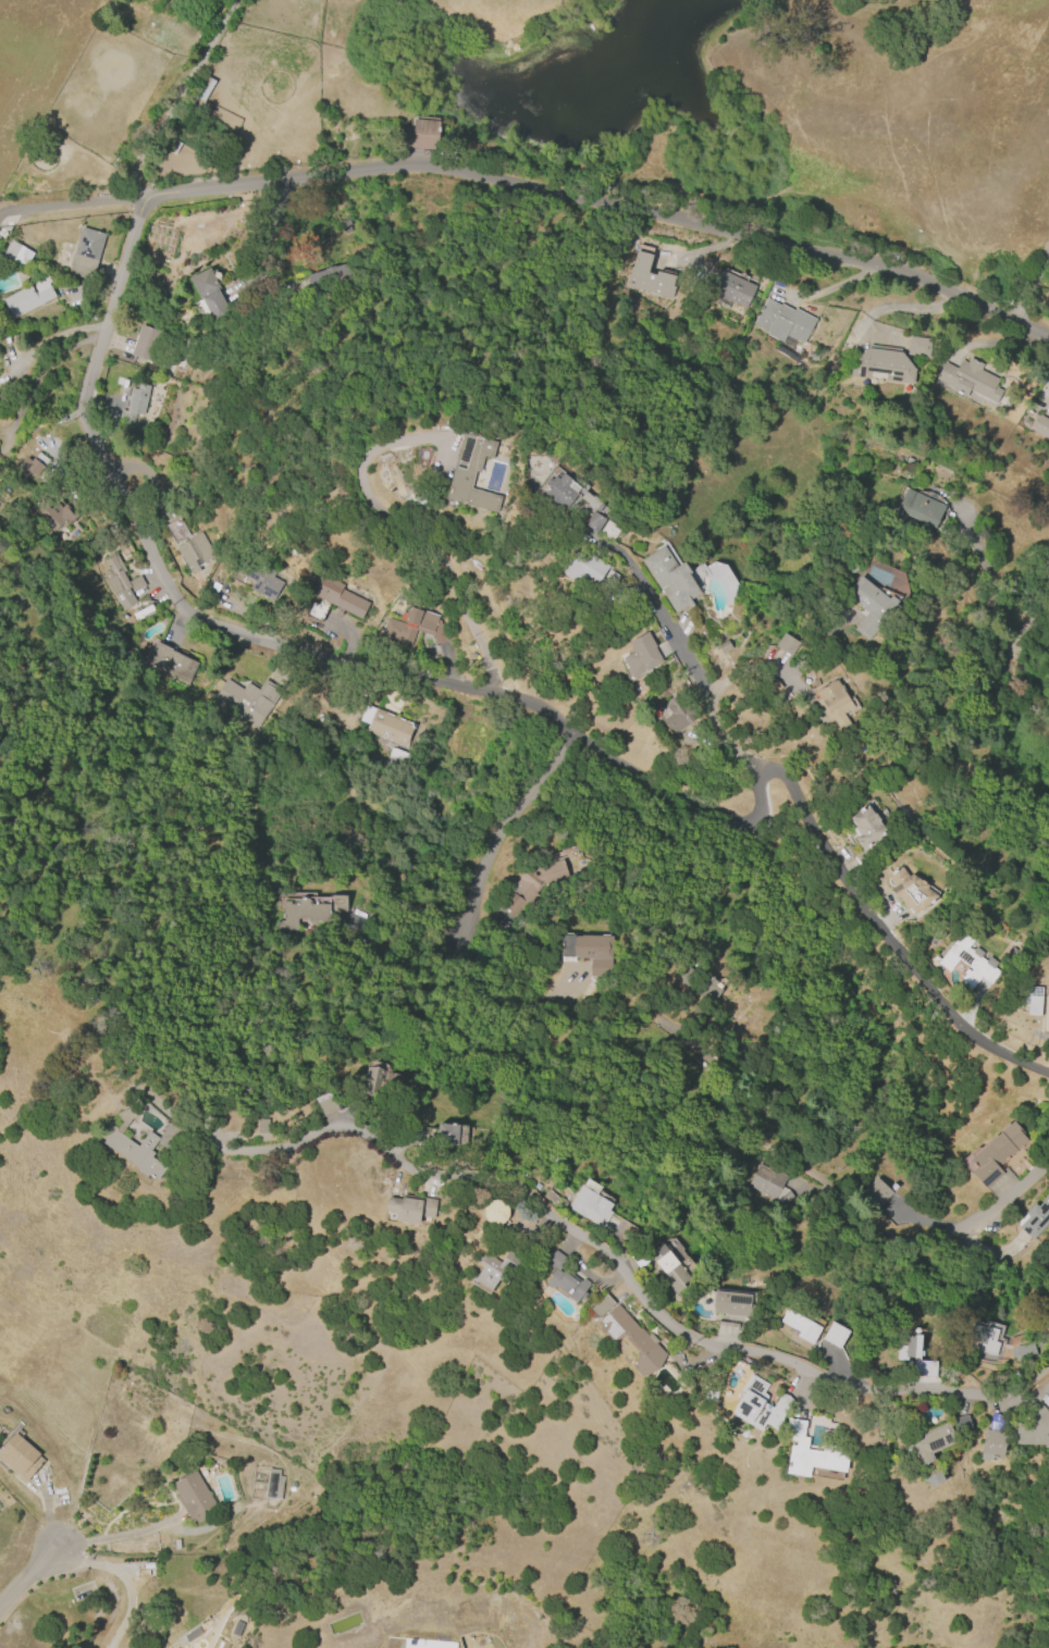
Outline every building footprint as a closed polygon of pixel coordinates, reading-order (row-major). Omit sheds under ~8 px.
[(214,82),(203,101),(193,96),(203,75),(214,82)] [(414,119),(442,122),(439,151),(400,147),(403,127),(412,128),(414,119)] [(181,144),(173,154),(163,148),(170,137),(181,144)] [(81,227),(104,234),(90,281),(66,273),(81,227)] [(11,239),(33,253),(25,267),(13,260),(12,262),(1,256),(11,239)] [(652,255),(647,273),(654,274),(655,271),(675,276),(672,285),(676,285),(671,299),(625,286),(630,267),(631,268),(635,251),(652,255)] [(291,279),(296,298),(352,284),(347,265),(291,279)] [(230,314),(213,323),(200,297),(198,298),(188,277),(209,268),(220,288),(218,289),(230,314)] [(744,310),(711,295),(721,271),(755,286),(744,310)] [(55,297),(12,320),(1,299),(29,285),(34,294),(36,293),(33,287),(37,278),(47,273),(51,282),(48,283),(55,297)] [(752,324),(766,298),(779,306),(780,303),(792,310),(793,308),(815,320),(802,344),(786,335),(781,344),(765,335),(766,332),(752,324)] [(129,356),(139,325),(162,332),(152,362),(129,356)] [(906,356),(909,336),(929,338),(927,358),(906,356)] [(850,362),(867,348),(868,348),(868,345),(900,349),(899,352),(901,352),(914,370),(912,385),(885,382),(886,374),(871,372),(869,379),(848,376),(850,362)] [(995,405),(967,391),(964,398),(950,391),(951,388),(935,380),(945,362),(955,369),(961,360),(966,362),(968,358),(983,365),(979,370),(998,380),(994,387),(1002,391),(995,405)] [(137,384),(149,386),(141,416),(133,413),(131,424),(120,422),(122,411),(126,412),(128,400),(125,400),(126,396),(128,397),(131,388),(136,389),(137,384)] [(1039,414),(1048,420),(1048,442),(1029,431),(1039,414)] [(496,442),(491,461),(482,458),(479,472),(474,471),(470,488),(501,497),(496,513),(444,499),(462,433),(465,433),(466,431),(479,435),(478,437),(496,442)] [(13,471),(24,458),(29,463),(34,459),(45,469),(36,479),(28,472),(23,479),(13,471)] [(564,511),(542,495),(547,487),(543,484),(548,476),(551,479),(554,475),(555,476),(557,472),(561,475),(561,474),(571,481),(570,482),(579,488),(575,493),(577,494),(564,511)] [(905,488),(945,506),(934,529),(896,510),(905,488)] [(73,512),(71,515),(74,519),(63,529),(61,526),(55,531),(54,530),(52,532),(37,515),(47,507),(49,509),(57,503),(58,504),(60,500),(63,505),(64,504),(73,512)] [(592,511),(605,520),(595,533),(583,524),(592,511)] [(597,535),(606,520),(619,529),(610,543),(597,535)] [(200,531),(215,557),(198,567),(200,570),(192,575),(174,547),(200,531)] [(560,572),(578,546),(608,566),(596,584),(581,574),(576,583),(560,572)] [(642,560),(664,547),(676,567),(683,562),(689,571),(687,572),(700,594),(690,600),(693,606),(689,608),(688,607),(676,615),(642,560)] [(272,600),(249,587),(252,582),(239,574),(252,553),(277,567),(272,577),(282,583),(272,600)] [(115,555),(125,572),(122,573),(127,582),(139,575),(147,590),(133,597),(137,604),(122,612),(104,580),(107,579),(104,573),(109,571),(103,561),(115,555)] [(360,619),(343,611),(340,618),(334,616),(337,608),(311,596),(321,575),(343,586),(342,591),(368,603),(360,619)] [(859,575),(887,598),(889,595),(898,602),(880,624),(883,627),(869,642),(854,630),(867,612),(843,595),(859,575)] [(431,636),(415,630),(408,647),(396,642),(397,639),(392,636),(391,641),(379,636),(385,618),(404,624),(406,619),(403,618),(406,609),(409,610),(410,607),(420,610),(421,609),(437,616),(436,620),(439,621),(445,641),(434,645),(431,636)] [(646,632),(655,647),(655,648),(663,662),(645,672),(644,670),(631,677),(620,658),(632,652),(628,643),(646,632)] [(775,646),(782,633),(799,644),(790,656),(775,646)] [(716,645),(727,640),(731,648),(721,654),(716,645)] [(186,683),(145,662),(155,642),(196,662),(186,683)] [(255,729),(210,699),(224,678),(243,690),(246,683),(258,691),(264,680),(281,690),(255,729)] [(816,692),(836,679),(840,686),(841,685),(846,692),(843,693),(852,707),(842,714),(849,724),(839,731),(832,721),(829,723),(815,701),(819,697),(816,692)] [(674,734),(663,720),(670,714),(664,704),(679,693),(696,718),(674,734)] [(359,721),(366,705),(414,724),(405,748),(365,733),(368,724),(359,721)] [(847,818),(866,805),(872,814),(874,813),(887,832),(860,851),(852,840),(859,835),(847,818)] [(522,872),(561,859),(567,877),(540,885),(534,893),(536,894),(528,906),(524,904),(514,919),(498,907),(516,884),(514,883),(522,872)] [(937,896),(933,901),(925,906),(926,907),(921,912),(920,910),(911,917),(898,899),(896,900),(889,890),(893,887),(887,877),(901,867),(908,877),(911,875),(927,885),(925,889),(937,896)] [(282,893),(313,893),(313,897),(329,897),(329,895),(346,895),(346,912),(329,912),(329,922),(307,922),(307,918),(296,918),(296,931),(282,931),(282,893)] [(937,963),(963,930),(974,939),(967,947),(972,952),(975,949),(983,954),(979,957),(985,962),(988,957),(997,964),(994,968),(999,972),(989,984),(980,977),(968,992),(961,987),(963,983),(960,980),(964,974),(963,972),(965,969),(970,972),(972,969),(959,959),(949,971),(937,963)] [(560,935),(612,937),(610,977),(589,976),(589,958),(560,958),(560,935)] [(356,1105),(360,1090),(355,1089),(359,1070),(366,1073),(368,1061),(388,1066),(378,1111),(356,1105)] [(313,1099),(330,1091),(335,1104),(342,1101),(344,1107),(323,1117),(313,1099)] [(137,1172),(136,1168),(102,1143),(104,1140),(99,1136),(115,1114),(133,1106),(141,1113),(131,1119),(120,1135),(137,1147),(147,1131),(159,1139),(150,1151),(153,1153),(150,1157),(165,1168),(157,1182),(149,1177),(146,1177),(137,1172)] [(257,1133),(257,1119),(268,1119),(268,1133),(257,1133)] [(967,1161),(1011,1120),(1022,1133),(1021,1135),(1027,1141),(998,1167),(1003,1173),(984,1190),(968,1173),(974,1168),(967,1161)] [(156,1144),(165,1123),(181,1129),(171,1151),(156,1144)] [(436,1124),(458,1125),(457,1145),(435,1144),(436,1124)] [(775,1200),(748,1186),(758,1165),(769,1170),(770,1168),(786,1177),(780,1187),(787,1190),(793,1199),(778,1210),(773,1201),(775,1200)] [(861,1194),(877,1209),(892,1193),(875,1178),(861,1194)] [(587,1179),(600,1188),(595,1194),(613,1204),(608,1211),(612,1212),(601,1229),(566,1209),(580,1185),(582,1186),(587,1179)] [(542,1195),(547,1189),(559,1199),(554,1205),(542,1195)] [(1042,1198),(1048,1191),(1048,1224),(1032,1241),(1017,1227),(1027,1217),(1023,1214),(1033,1204),(1036,1207),(1044,1200),(1042,1198)] [(419,1225),(393,1222),(394,1213),(385,1212),(385,1209),(384,1209),(385,1200),(387,1200),(387,1198),(400,1200),(400,1198),(421,1201),(421,1198),(436,1200),(433,1218),(420,1217),(419,1225)] [(508,1222),(506,1201),(484,1203),(485,1224),(508,1222)] [(662,1243),(693,1281),(676,1294),(662,1277),(665,1275),(647,1254),(662,1243)] [(489,1296),(469,1283),(472,1277),(474,1278),(480,1271),(472,1266),(476,1261),(478,1263),(485,1253),(499,1263),(507,1250),(522,1261),(506,1286),(498,1280),(489,1296)] [(554,1250),(565,1257),(559,1265),(580,1281),(582,1279),(583,1280),(584,1279),(589,1283),(588,1284),(589,1285),(584,1291),(588,1293),(581,1301),(578,1299),(576,1303),(566,1296),(565,1297),(553,1288),(550,1288),(545,1286),(545,1283),(548,1278),(546,1275),(551,1268),(544,1263),(554,1250)] [(714,1290),(749,1293),(746,1316),(712,1313),(714,1290)] [(616,1304),(638,1328),(639,1327),(646,1335),(650,1333),(657,1340),(655,1342),(665,1354),(656,1371),(642,1378),(632,1367),(635,1363),(633,1361),(638,1353),(624,1337),(610,1342),(598,1329),(600,1327),(595,1324),(600,1319),(590,1309),(605,1294),(615,1305),(616,1304)] [(779,1322),(786,1310),(820,1328),(812,1345),(795,1337),(799,1333),(779,1322)] [(820,1339),(830,1322),(849,1331),(839,1349),(820,1339)] [(967,1323),(984,1327),(984,1326),(998,1330),(995,1341),(999,1343),(995,1355),(961,1346),(967,1323)] [(935,1376),(911,1375),(912,1359),(906,1359),(906,1361),(893,1360),(894,1345),(904,1346),(904,1334),(921,1335),(918,1361),(936,1362),(935,1376)] [(1036,1356),(1031,1341),(1011,1349),(1017,1363),(1036,1356)] [(730,1414),(742,1393),(739,1391),(750,1374),(768,1385),(763,1392),(765,1395),(767,1398),(764,1403),(772,1408),(780,1393),(787,1396),(791,1400),(776,1430),(764,1424),(760,1432),(730,1414)] [(1040,1405),(1048,1415),(1048,1441),(1044,1447),(1041,1445),(1014,1445),(1015,1423),(1020,1423),(1020,1425),(1036,1425),(1028,1417),(1040,1405)] [(955,1418),(957,1435),(970,1433),(968,1416),(955,1418)] [(783,1440),(787,1418),(805,1422),(803,1437),(807,1438),(806,1449),(822,1452),(823,1445),(849,1449),(844,1473),(810,1466),(809,1477),(785,1473),(789,1445),(794,1446),(795,1442),(783,1440)] [(934,1460),(916,1467),(904,1441),(948,1422),(957,1442),(930,1454),(934,1460)] [(1002,1460),(991,1458),(990,1461),(979,1459),(984,1429),(1007,1433),(1002,1460)] [(25,1482),(0,1461),(0,1450),(14,1434),(39,1454),(37,1457),(42,1461),(25,1482)] [(263,1499),(268,1469),(279,1470),(279,1476),(282,1476),(280,1500),(263,1499)] [(194,1470),(218,1509),(196,1523),(193,1519),(189,1521),(175,1497),(178,1495),(172,1484),(194,1470)] [(943,1482),(929,1488),(924,1477),(939,1471),(943,1482)] [(243,1624),(237,1637),(230,1634),(235,1621),(243,1624)]
